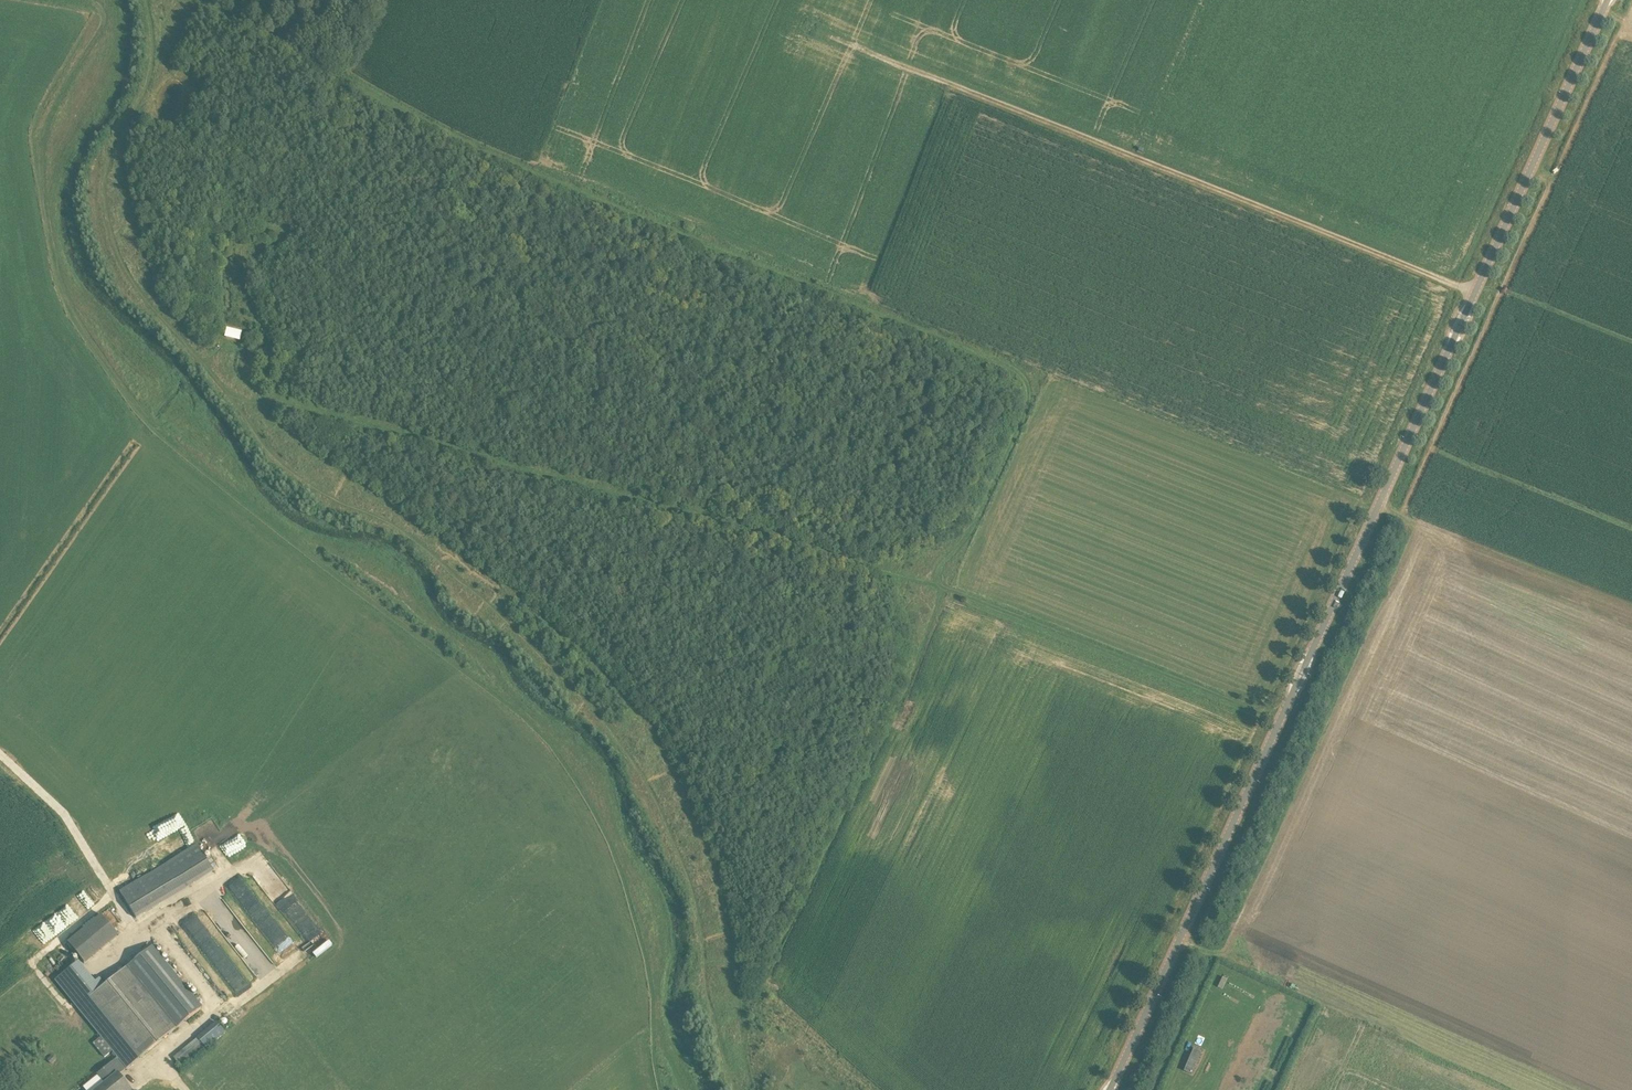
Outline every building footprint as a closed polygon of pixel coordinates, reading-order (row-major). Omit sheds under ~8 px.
[(227,326),(224,337),(240,341),(243,330),(227,326)] [(136,918),(214,871),(197,844),(120,891),(136,918)] [(117,934),(100,913),(66,941),(84,962),(117,934)] [(243,980),(202,926),(198,929),(201,934),(194,940),(231,989),(243,980)] [(97,982),(96,983),(84,968),(81,970),(76,964),(55,980),(101,1037),(94,1044),(105,1057),(113,1051),(118,1058),(97,1074),(98,1076),(104,1083),(117,1072),(119,1075),(127,1069),(202,1008),(152,947),(103,987),(97,982)] [(198,1037),(179,1053),(186,1062),(206,1046),(198,1037)] [(131,1089),(119,1075),(117,1072),(104,1083),(98,1076),(83,1087),(86,1089),(131,1089)]
